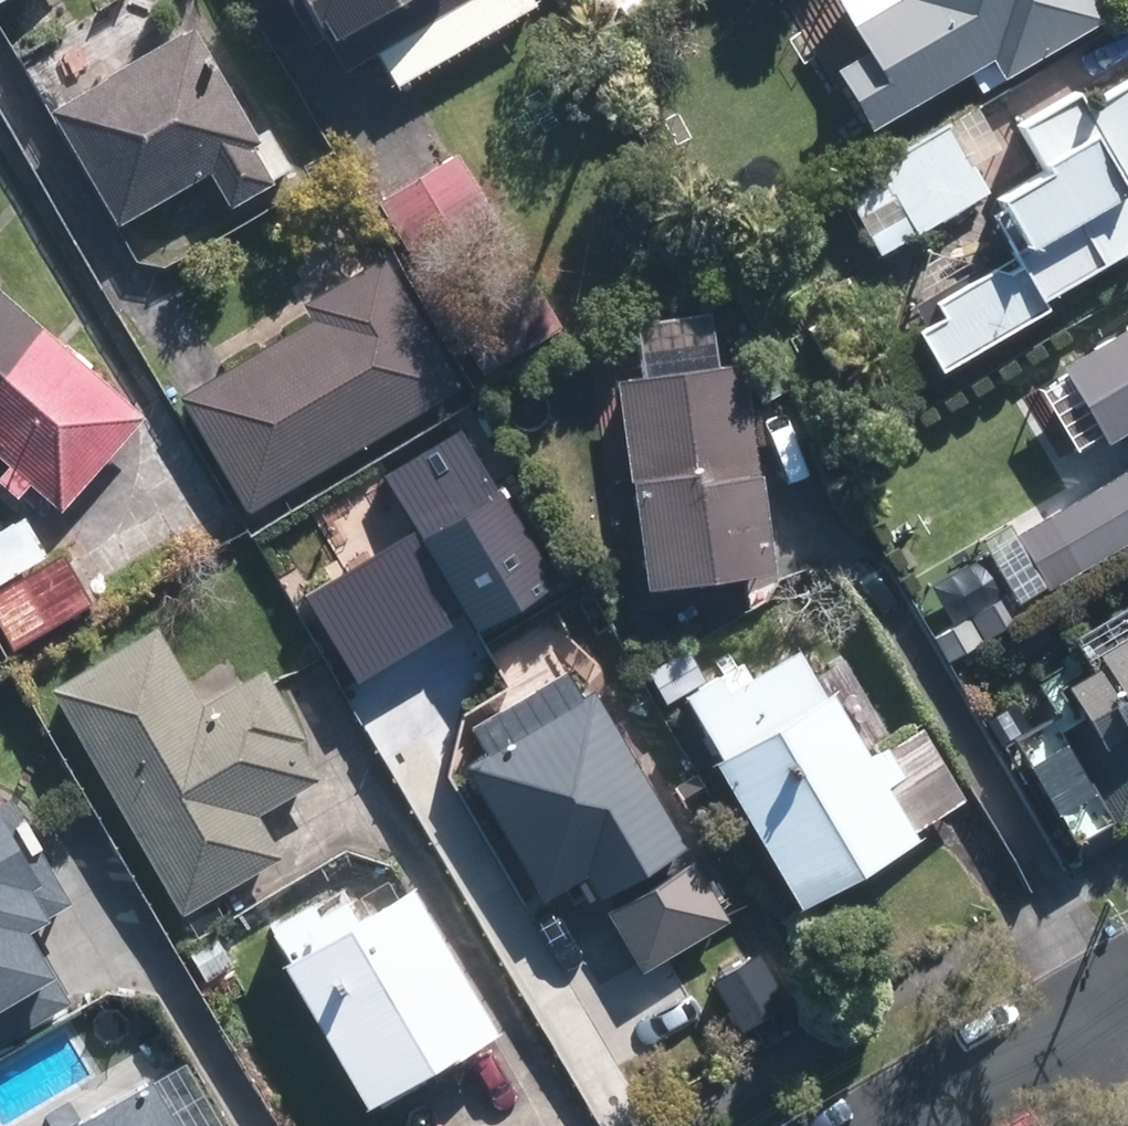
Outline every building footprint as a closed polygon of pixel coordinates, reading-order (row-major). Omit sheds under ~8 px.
[(308,40),(317,34),(335,67),(452,0),(285,0),(308,40)] [(871,124),(994,56),(1005,76),(1106,19),(1095,0),(841,0),(870,52),(840,69),(871,124)] [(227,201),(268,175),(248,141),(256,136),(190,20),(48,103),(114,217),(164,186),(177,208),(218,186),(227,201)] [(1127,251),(1127,70),(1082,96),(1075,85),(1018,117),(1046,166),(1000,193),(1003,198),(987,207),(1016,258),(937,303),(948,322),(923,336),(945,374),(1051,313),(1043,299),(1127,251)] [(878,255),(989,189),(949,122),(875,166),(880,175),(843,196),(878,255)] [(452,144),(373,190),(415,263),(495,217),(452,144)] [(458,380),(381,246),(299,294),(309,310),(174,388),(241,505),(458,380)] [(456,328),(483,371),(561,323),(534,280),(456,328)] [(5,457),(0,462),(0,476),(13,488),(25,475),(56,502),(139,407),(0,284),(0,453),(5,457)] [(780,567),(766,459),(757,460),(743,354),(613,369),(627,473),(634,473),(647,583),(780,567)] [(457,421),(379,467),(417,533),(310,595),(358,677),(465,615),(473,629),(551,583),(457,421)] [(1127,533),(1127,459),(1041,511),(1073,566),(1127,533)] [(45,547),(22,508),(0,521),(0,574),(45,547)] [(1127,571),(1127,543),(1105,556),(1116,578),(1127,571)] [(58,546),(0,580),(0,626),(8,640),(86,592),(58,546)] [(1089,641),(1100,661),(1107,656),(1112,664),(1092,677),(1067,636),(1042,650),(1067,693),(1010,726),(1027,755),(1017,761),(1054,824),(1102,795),(1121,826),(1127,823),(1127,618),(1089,641)] [(47,680),(176,908),(279,851),(252,804),(314,770),(294,733),(299,730),(260,659),(197,696),(154,620),(47,680)] [(658,697),(700,672),(682,642),(641,667),(658,697)] [(870,754),(835,695),(829,698),(802,650),(730,691),(721,676),(690,694),(727,760),(721,763),(803,908),(919,842),(913,832),(964,803),(923,730),(887,749),(884,746),(870,754)] [(671,829),(593,693),(580,701),(564,675),(466,730),(483,758),(464,769),(540,903),(589,875),(644,969),(725,923),(671,829)] [(67,1004),(26,934),(71,908),(10,801),(0,807),(0,1042),(67,1004)] [(288,970),(370,1111),(497,1036),(413,894),(361,924),(350,906),(323,922),(314,905),(271,931),(292,969),(288,970)] [(153,1084),(80,1125),(177,1125),(153,1084)]
